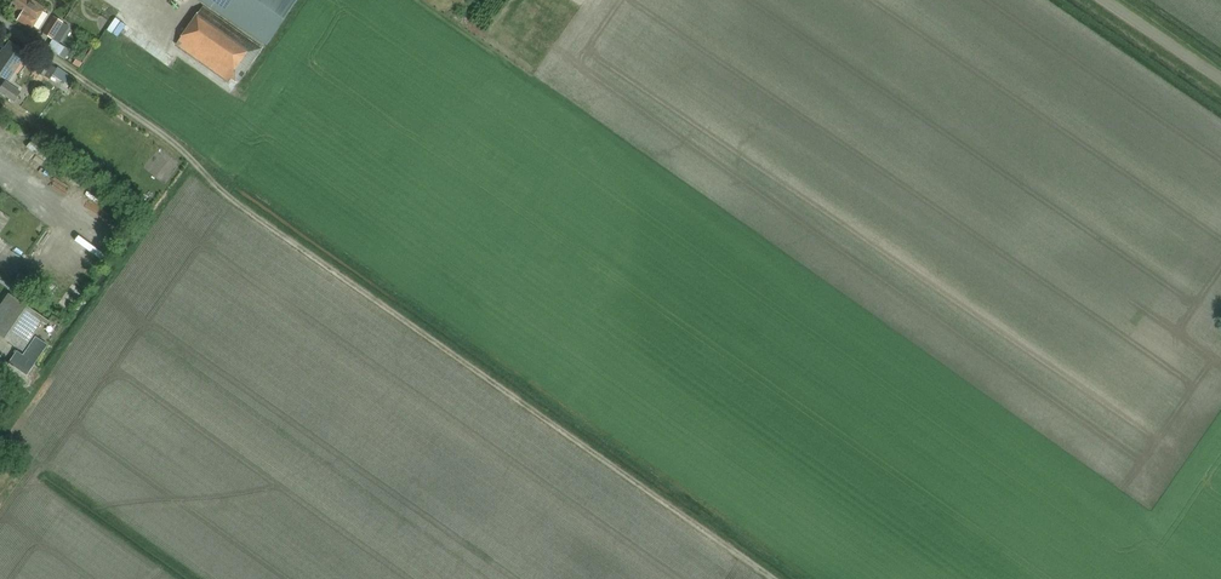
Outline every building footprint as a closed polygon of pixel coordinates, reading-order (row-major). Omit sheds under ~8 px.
[(34,0),(15,0),(13,3),(17,6),(14,9),(22,14),(18,21),(32,30),(46,8),(34,0)] [(268,46),(299,0),(200,0),(268,46)] [(202,7),(176,44),(229,82),(231,79),(237,83),(261,49),(202,7)] [(54,16),(43,33),(53,39),(64,23),(54,16)] [(10,41),(0,55),(0,75),(9,81),(28,54),(10,41)] [(59,56),(65,59),(70,51),(65,48),(59,56)] [(82,63),(76,59),(73,65),(79,69),(82,63)] [(51,65),(50,67),(42,62),(36,71),(49,79),(56,68),(51,65)] [(0,87),(0,92),(14,101),(21,91),(4,80),(0,87)] [(22,272),(18,277),(22,281),(26,275),(22,272)] [(23,352),(43,323),(47,326),(50,322),(9,294),(0,307),(0,336),(23,352)] [(18,351),(9,364),(27,376),(36,363),(32,361),(45,342),(37,337),(24,355),(18,351)] [(3,400),(11,389),(3,384),(0,389),(0,397),(3,400)]
